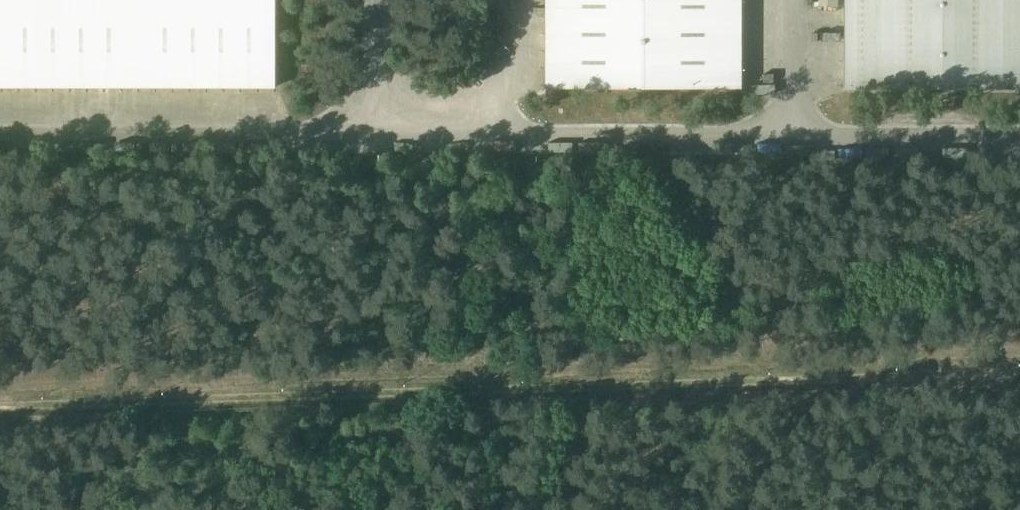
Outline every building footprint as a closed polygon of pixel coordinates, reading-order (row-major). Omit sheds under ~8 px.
[(273,86),(276,86),(276,0),(0,0),(0,86),(273,86)] [(546,87),(636,87),(643,87),(741,87),(741,0),(546,0),(546,87)] [(845,87),(1019,87),(1019,0),(845,0),(845,87)]
